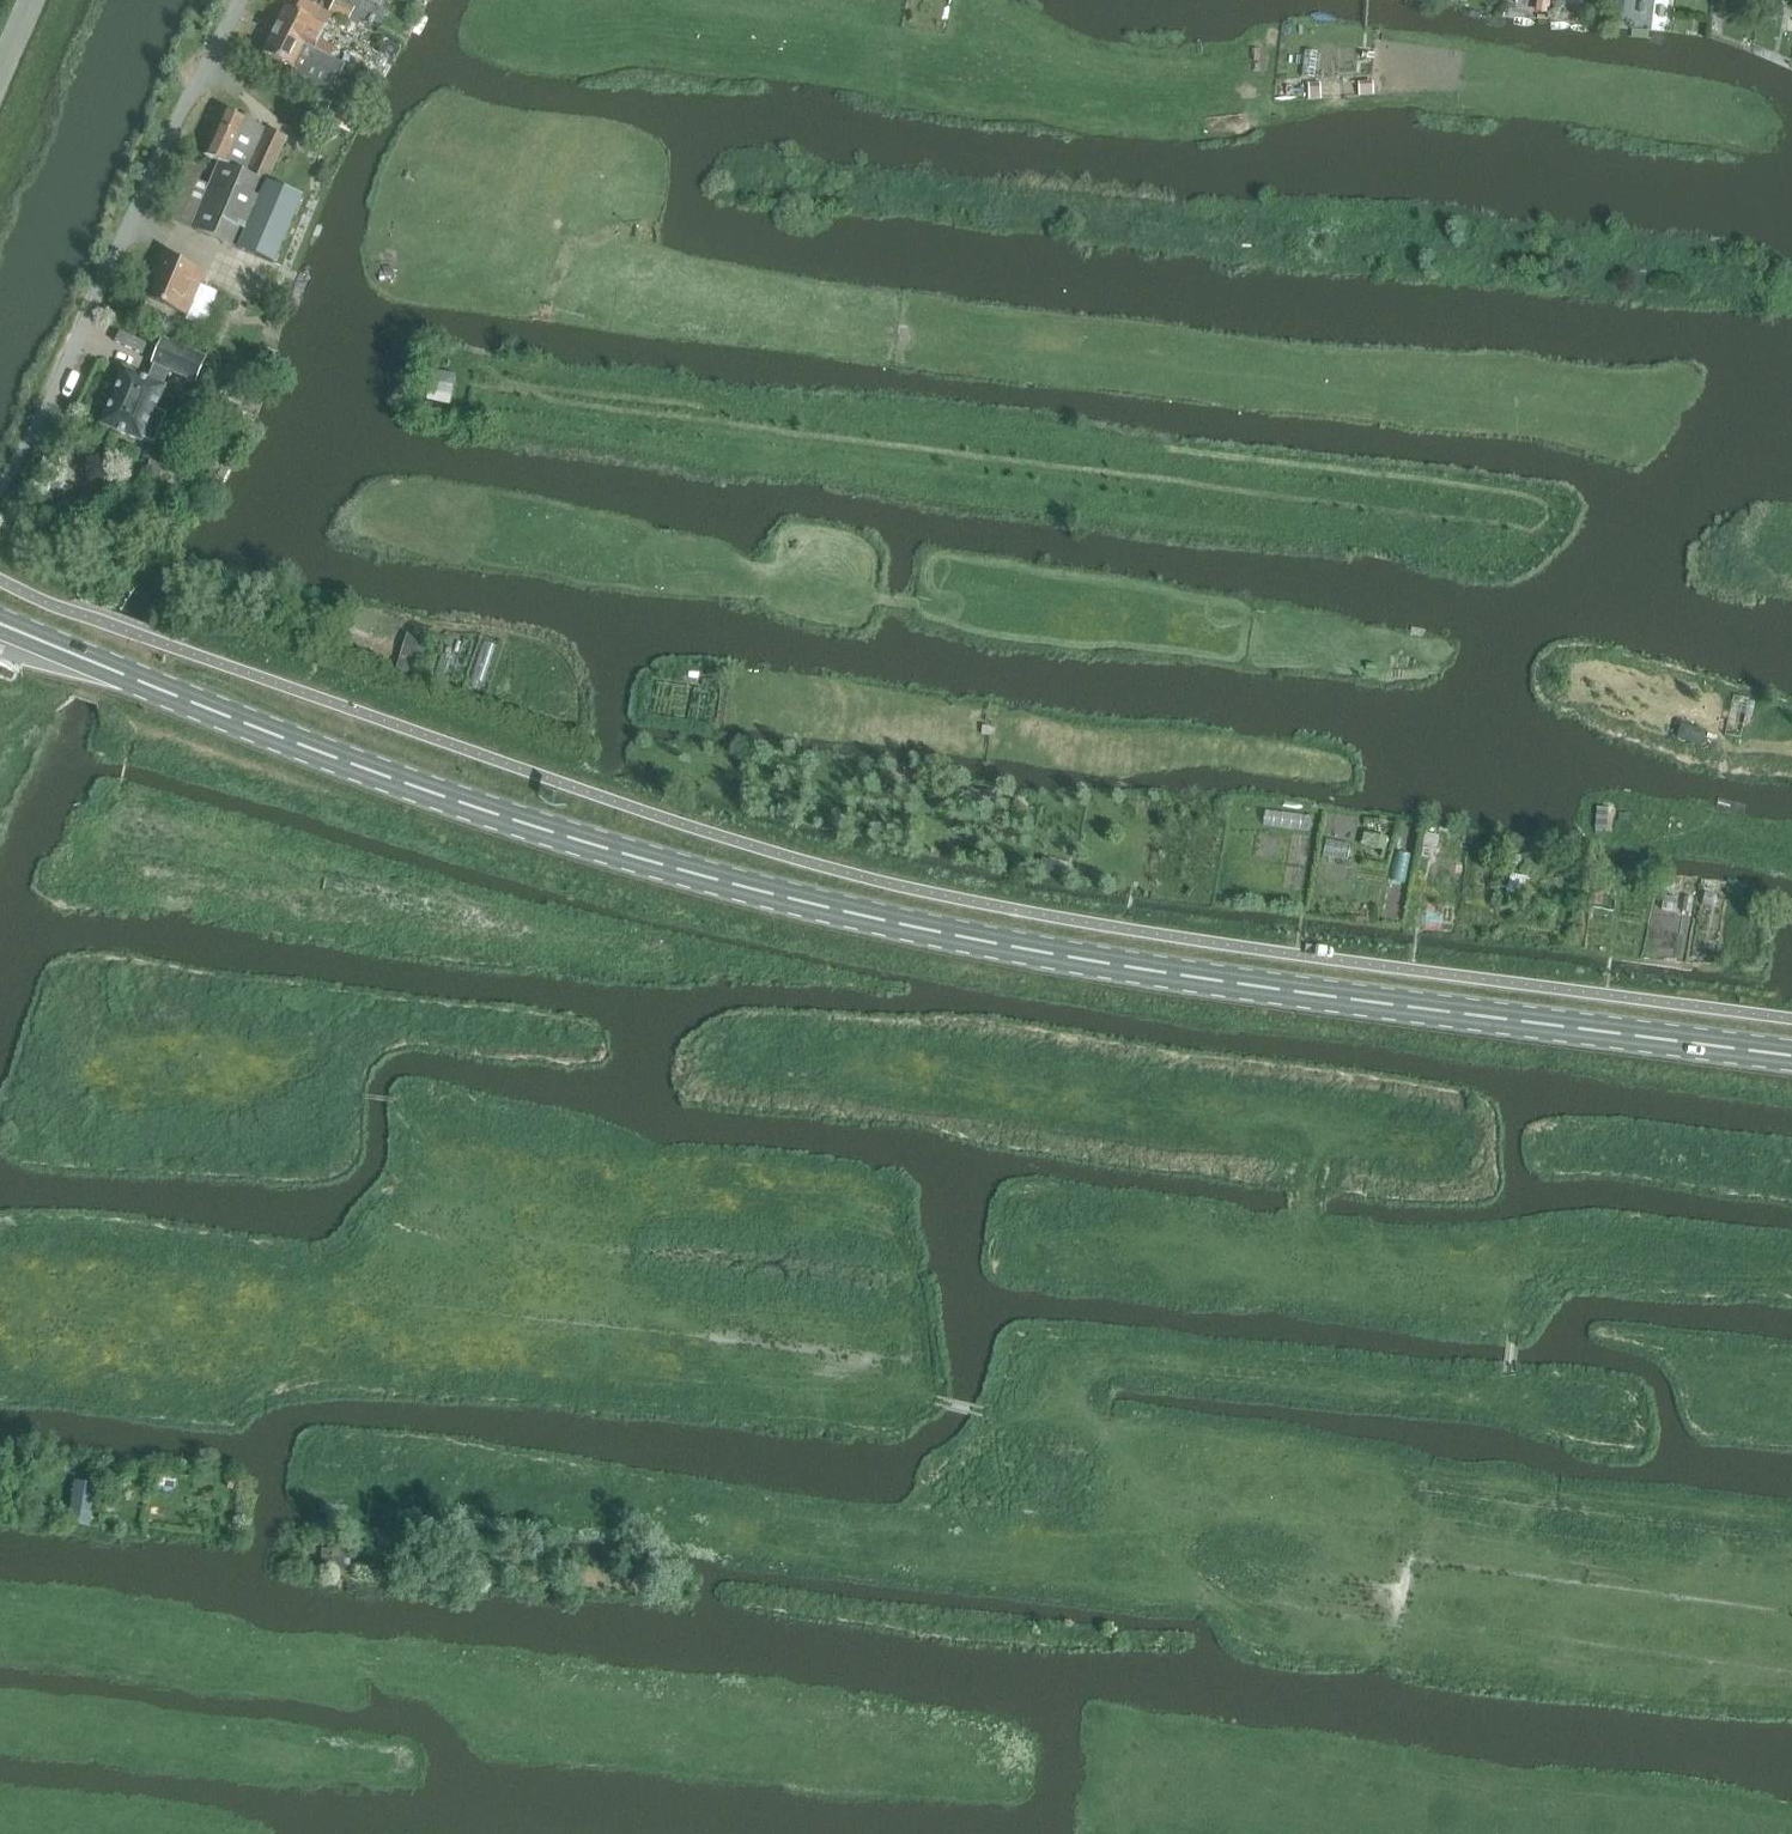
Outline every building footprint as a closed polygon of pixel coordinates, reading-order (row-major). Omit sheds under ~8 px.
[(329,58),(330,57),(335,47),(321,40),(323,35),(313,30),(317,22),(322,10),(302,0),(301,0),(296,12),(287,8),(275,31),(329,58)] [(349,22),(356,9),(339,0),(336,0),(330,12),(349,22)] [(292,74),(327,91),(341,63),(330,57),(329,58),(275,31),(264,54),(294,69),(292,74)] [(379,52),(370,75),(385,81),(394,58),(379,52)] [(210,186),(200,182),(206,169),(187,161),(163,217),(239,248),(238,250),(275,265),(304,199),(268,183),(287,138),(225,111),(205,156),(220,163),(210,186)] [(147,299),(187,316),(205,272),(163,254),(155,273),(158,274),(147,299)] [(197,381),(207,358),(162,339),(152,362),(155,364),(148,379),(125,369),(101,425),(143,442),(144,439),(155,443),(167,415),(156,411),(166,386),(164,385),(170,370),(197,381)] [(456,392),(459,373),(438,370),(435,389),(456,392)] [(91,461),(72,458),(66,497),(105,502),(108,481),(88,478),(91,461)] [(428,640),(424,639),(408,634),(394,679),(415,685),(428,640)] [(1498,855),(1469,854),(1469,843),(1433,842),(1431,875),(1497,877),(1498,855)] [(1683,952),(1687,885),(1669,884),(1668,903),(1655,902),(1652,950),(1683,952)] [(1700,899),(1692,943),(1719,948),(1727,904),(1700,899)]
